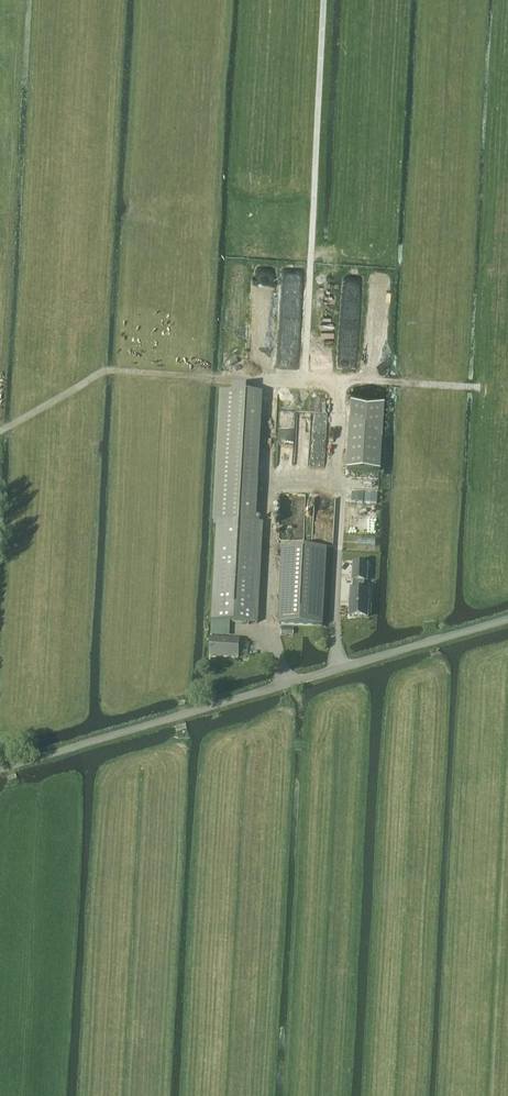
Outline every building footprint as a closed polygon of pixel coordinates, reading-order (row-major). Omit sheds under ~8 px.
[(220,392),(213,521),(217,521),(217,532),(212,621),(258,624),(262,534),(263,524),(256,524),(263,394),(247,393),(247,386),(232,385),(232,392),(220,392)] [(381,471),(385,394),(351,392),(347,469),(381,471)] [(278,624),(305,626),(322,627),(326,550),(309,549),(283,547),(278,624)] [(350,589),(349,618),(369,619),(370,590),(364,590),(364,582),(367,582),(368,563),(353,562),(352,581),(353,582),(353,590),(350,589)] [(212,622),(211,636),(229,637),(230,623),(212,622)] [(211,639),(210,657),(238,659),(239,640),(211,639)]
